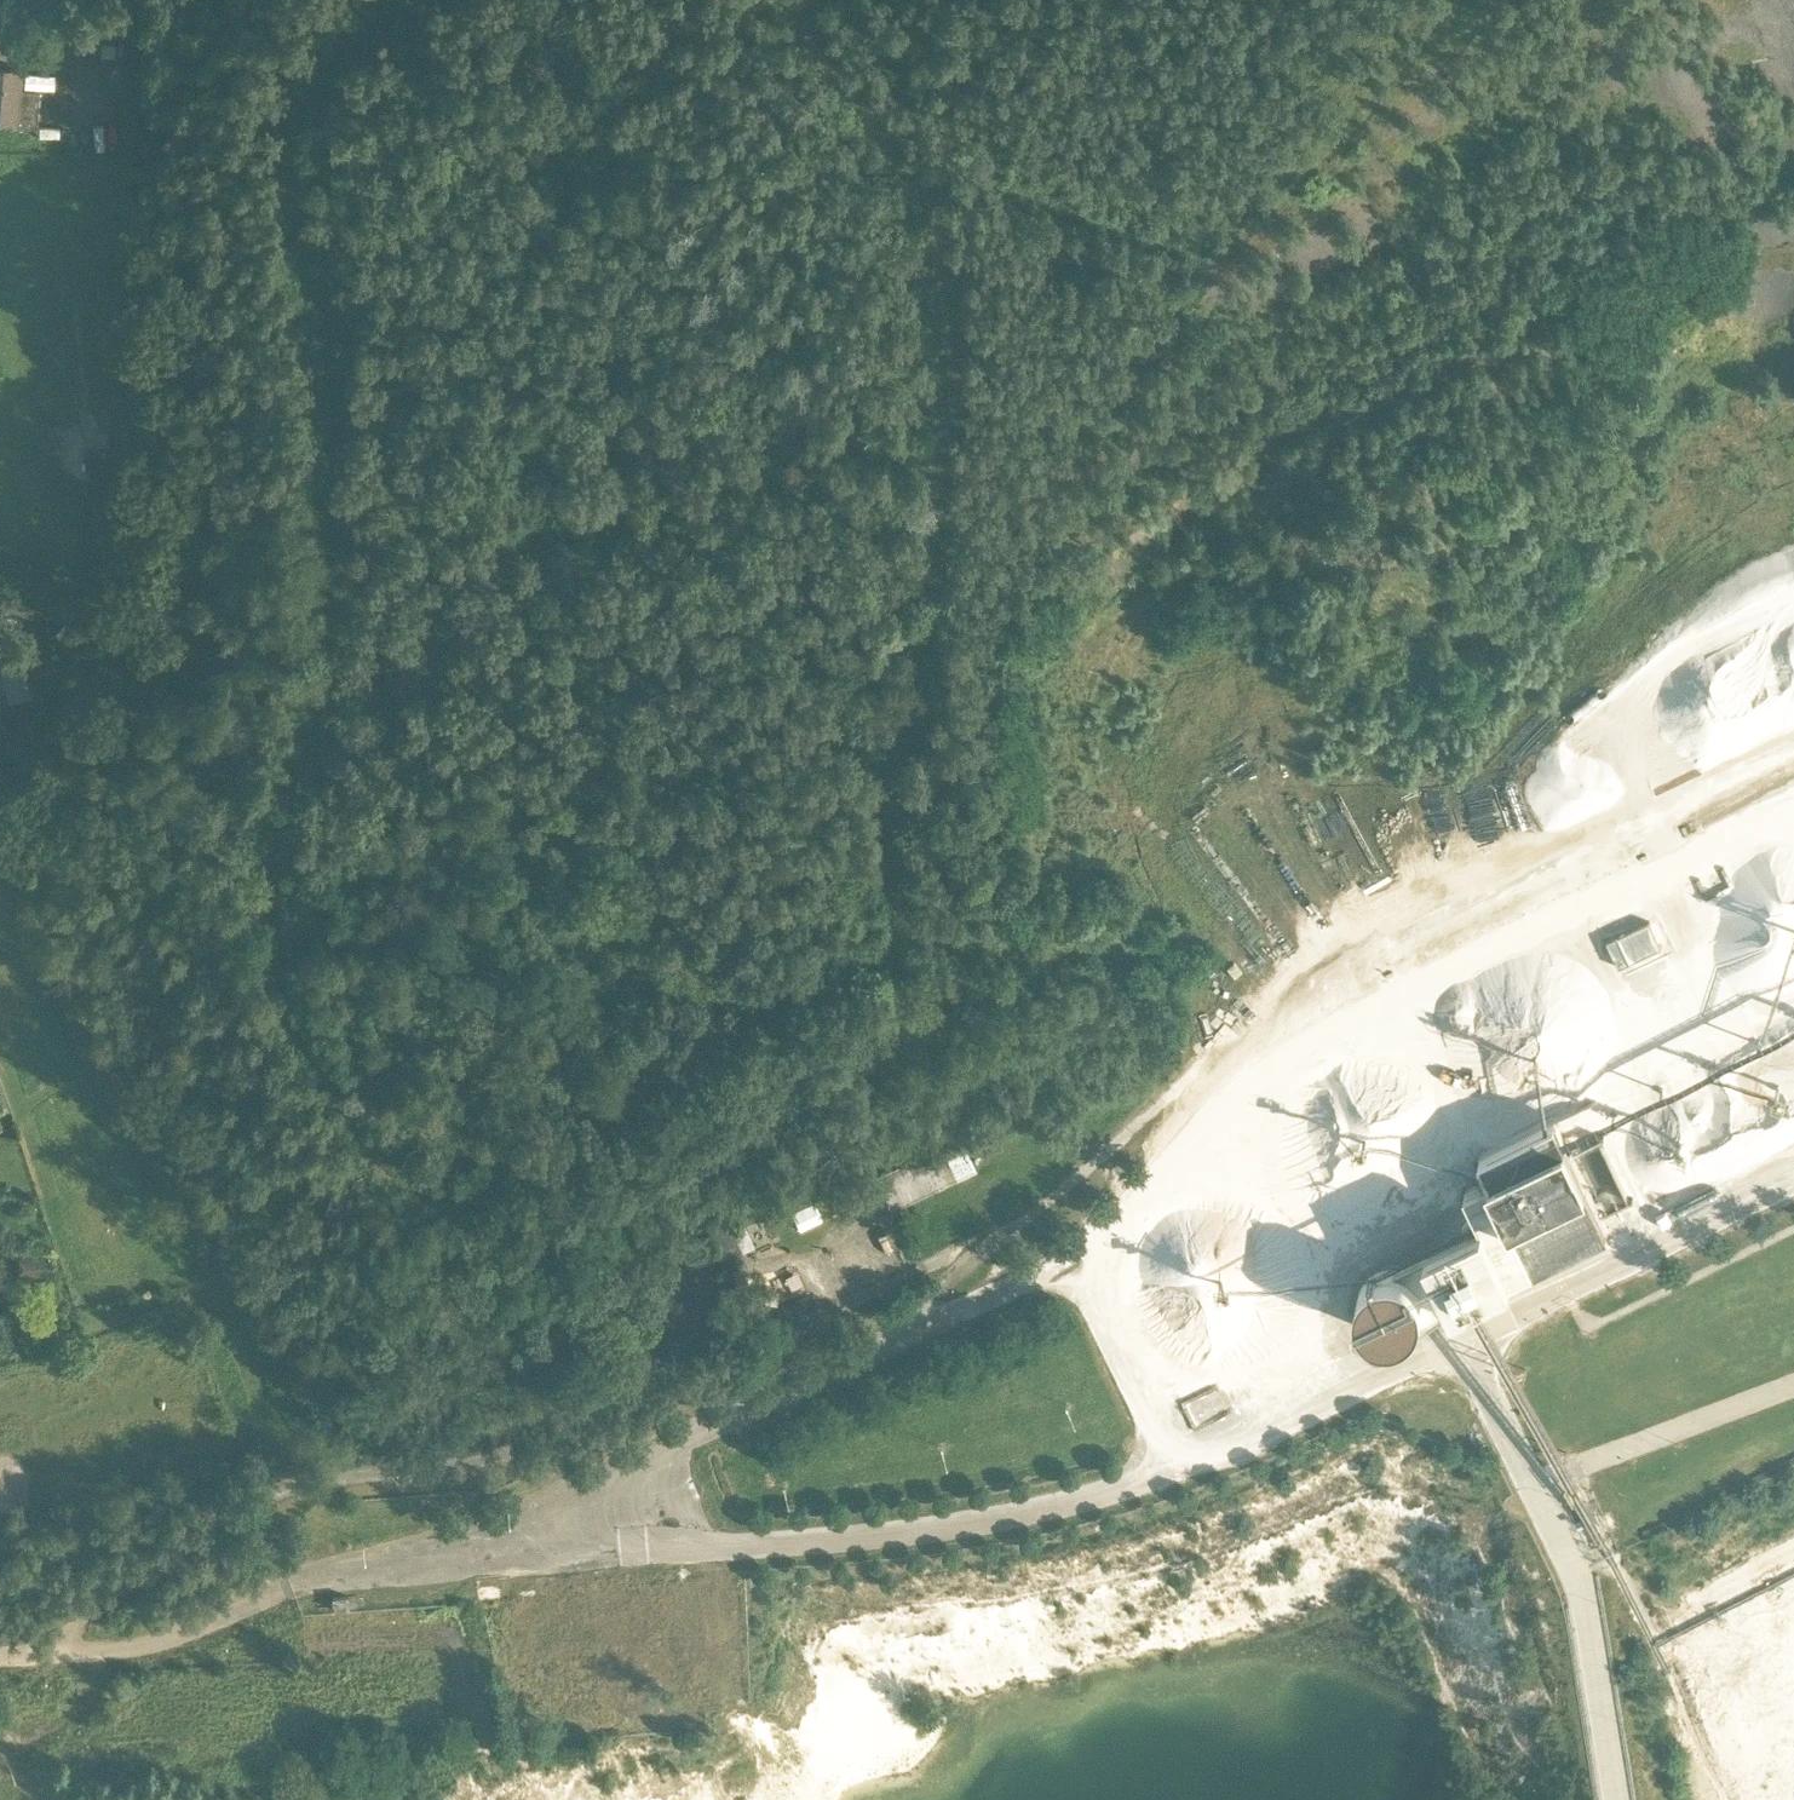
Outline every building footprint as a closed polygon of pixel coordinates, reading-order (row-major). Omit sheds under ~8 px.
[(40,93),(20,91),(21,72),(0,70),(0,122),(17,123),(17,129),(37,131),(40,93)] [(12,665),(0,665),(0,706),(8,704),(24,706),(27,692),(22,684),(17,684),(15,671),(13,671),(12,665)] [(1653,920),(1609,941),(1620,964),(1664,944),(1653,920)] [(1571,1114),(1601,1099),(1589,1074),(1559,1088),(1571,1114)] [(1508,1281),(1609,1231),(1556,1122),(1485,1156),(1480,1158),(1490,1179),(1466,1191),(1483,1228),(1394,1271),(1391,1271),(1386,1272),(1384,1272),(1382,1272),(1379,1273),(1376,1275),(1374,1276),(1373,1276),(1369,1278),(1367,1282),(1363,1287),(1360,1291),(1359,1297),(1358,1301),(1358,1308),(1359,1315),(1360,1319),(1363,1322),(1366,1326),(1368,1329),(1370,1330),(1373,1332),(1375,1334),(1378,1335),(1381,1336),(1383,1337),(1385,1338),(1388,1338),(1393,1338),(1398,1338),(1403,1336),(1405,1335),(1408,1333),(1413,1330),(1415,1328),(1416,1327),(1418,1325),(1419,1324),(1419,1323),(1507,1280),(1508,1281)] [(892,1208),(975,1168),(961,1138),(878,1178),(892,1208)] [(21,1278),(46,1277),(46,1256),(20,1257),(21,1278)] [(738,1313),(747,1309),(740,1295),(732,1298),(738,1313)] [(807,1304),(803,1295),(783,1305),(787,1314),(807,1304)]
